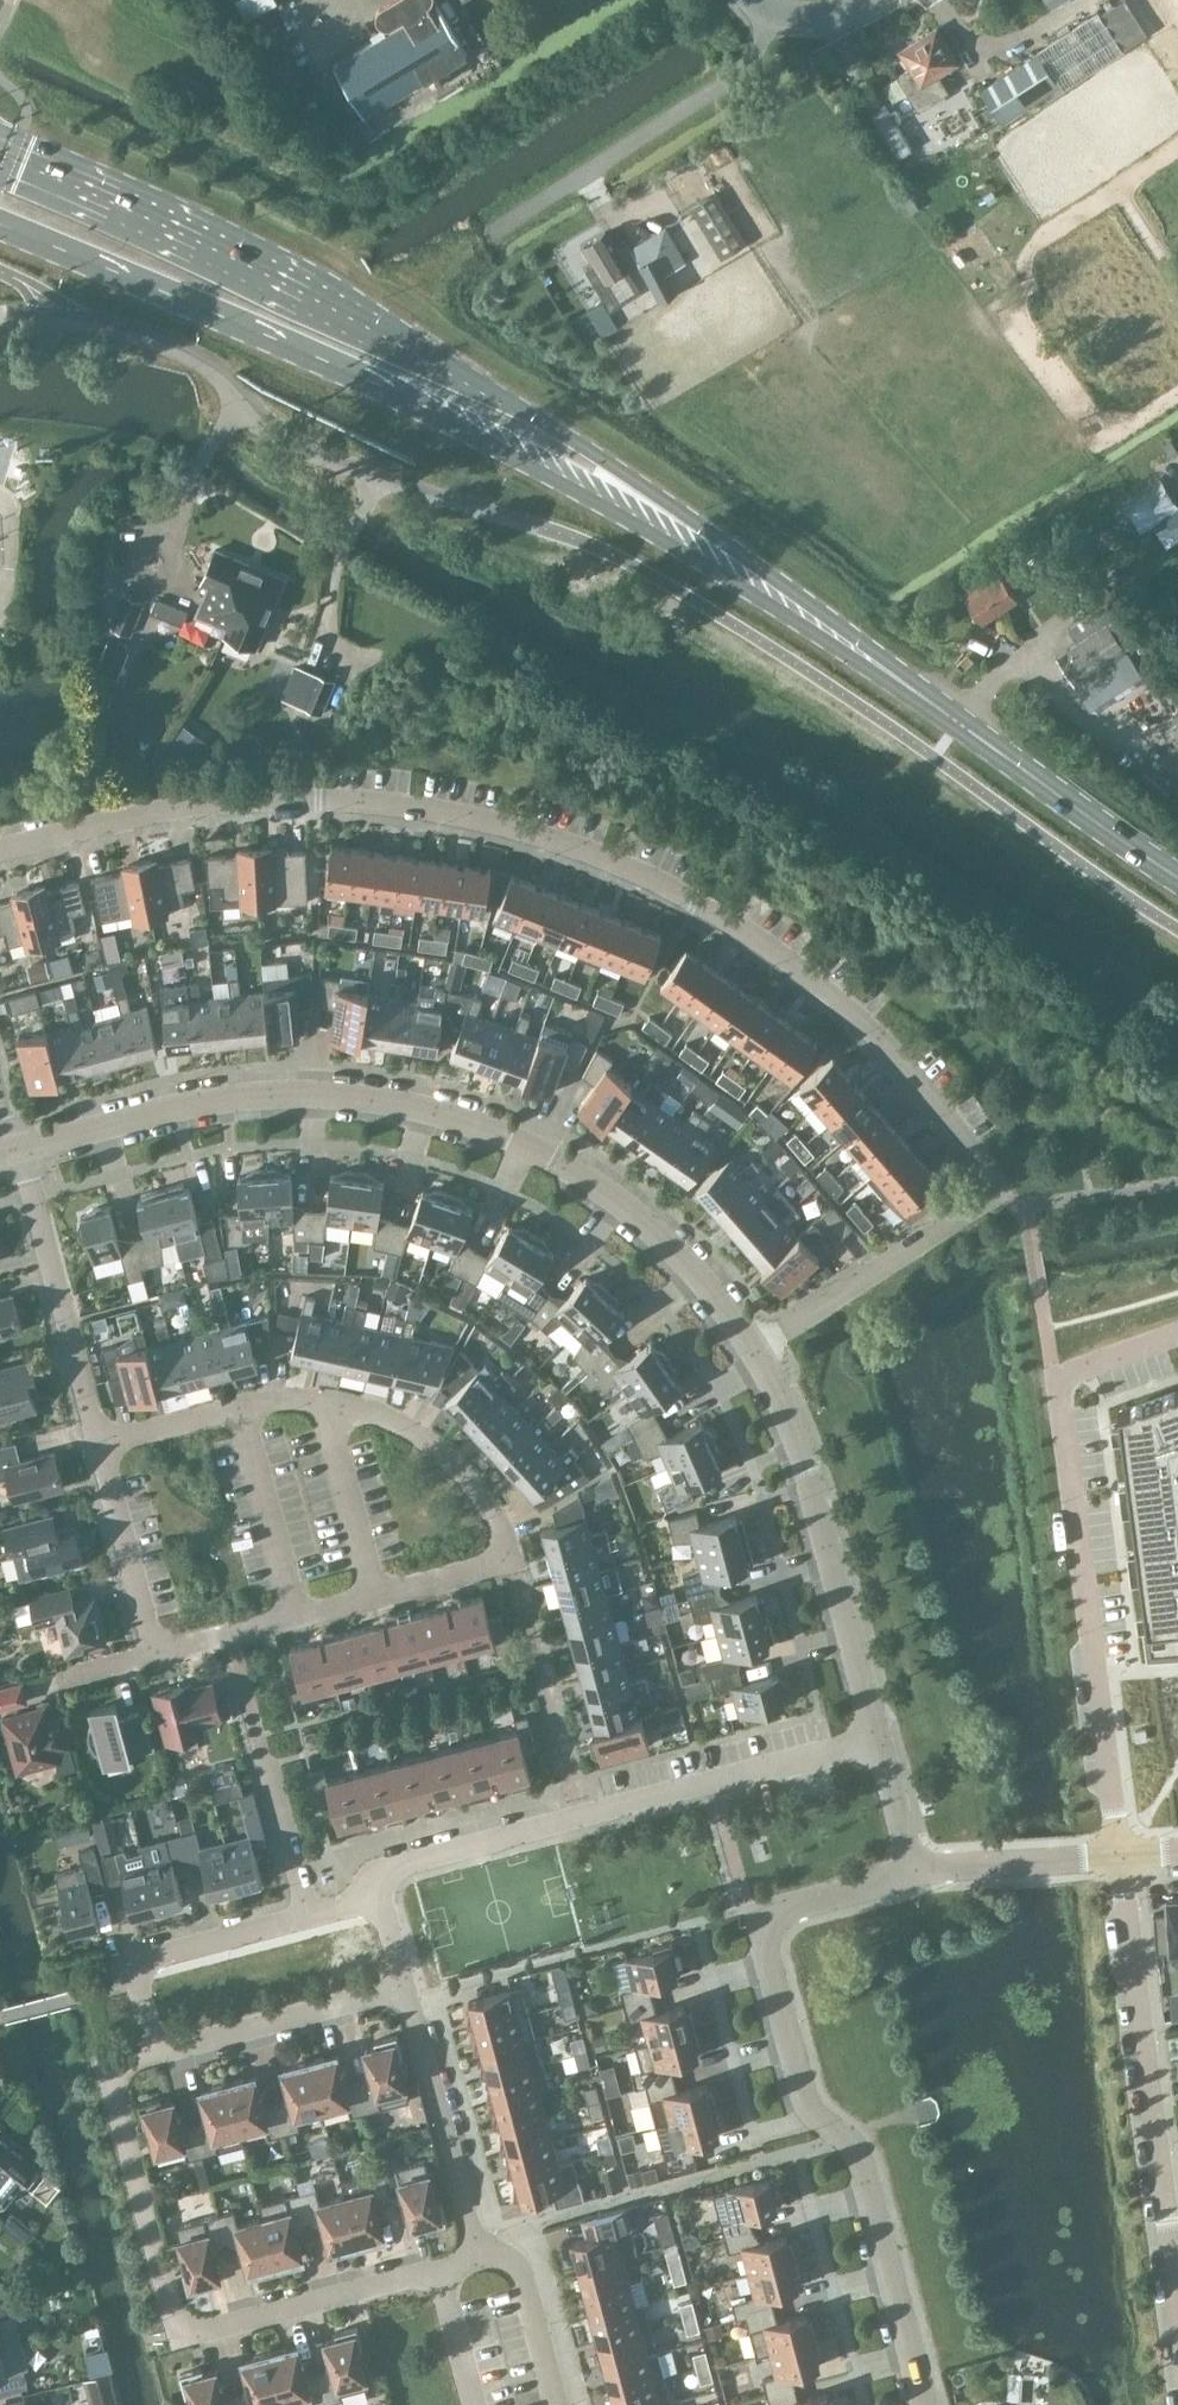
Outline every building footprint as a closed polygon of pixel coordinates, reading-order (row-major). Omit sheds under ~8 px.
[(435,0),(387,0),(380,4),(378,7),(376,10),(376,14),(377,18),(379,21),(381,23),(384,25),(376,30),(377,30),(351,46),(355,52),(333,65),(364,116),(467,53),(437,2),(437,3),(435,0)] [(1099,11),(1038,53),(1059,85),(1061,89),(1124,49),(1101,14),(1099,11)] [(937,74),(956,62),(936,29),(901,51),(912,68),(898,76),(919,109),(947,91),(937,74)] [(1038,53),(981,90),(1001,122),(1059,85),(1038,53)] [(702,250),(716,244),(709,226),(694,232),(702,250)] [(682,264),(685,262),(665,228),(631,248),(639,266),(660,302),(693,282),(682,264)] [(618,282),(631,274),(627,267),(606,232),(583,245),(594,264),(586,269),(611,310),(629,299),(618,282)] [(1164,517),(1163,517),(1177,507),(1177,505),(1160,478),(1130,497),(1149,526),(1164,517)] [(1163,517),(1164,517),(1177,539),(1177,507),(1163,517)] [(1105,535),(1114,548),(1129,538),(1120,525),(1105,535)] [(224,625),(250,564),(215,550),(202,582),(209,586),(197,614),(224,625)] [(970,607),(972,606),(982,620),(1017,597),(1011,588),(1032,575),(1022,560),(1002,573),(999,569),(963,592),(966,596),(964,597),(970,607)] [(250,564),(224,625),(227,626),(224,634),(256,647),(284,578),(250,564)] [(124,596),(111,626),(131,635),(144,604),(124,596)] [(1056,657),(1074,685),(1126,651),(1124,648),(1136,640),(1120,616),(1117,618),(1107,603),(1068,629),(1077,643),(1056,657)] [(334,683),(314,675),(301,706),(321,714),(334,683)] [(1141,720),(1159,720),(1158,698),(1141,699),(1141,720)] [(349,892),(355,849),(332,845),(326,888),(349,892)] [(209,908),(259,905),(256,847),(244,848),(244,854),(223,856),(223,855),(205,856),(206,858),(207,857),(209,908)] [(256,847),(259,905),(276,904),(276,896),(293,895),(293,881),(307,880),(306,852),(307,852),(307,850),(290,851),(269,853),(268,847),(256,847)] [(371,895),(378,852),(355,849),(349,892),(371,895)] [(392,912),(392,910),(400,855),(378,852),(371,895),(382,897),(380,910),(392,912)] [(415,913),(416,902),(423,859),(400,855),(392,910),(415,913)] [(140,862),(152,918),(169,915),(167,907),(185,904),(182,890),(196,887),(190,859),(192,859),(191,858),(174,861),(174,862),(154,866),(152,860),(140,862)] [(439,905),(445,862),(423,859),(416,902),(439,905)] [(135,922),(152,918),(140,862),(128,865),(130,871),(109,875),(92,878),(92,880),(94,880),(102,921),(133,914),(135,922)] [(462,909),(468,866),(445,862),(439,905),(462,909)] [(468,866),(462,909),(485,912),(491,869),(468,866)] [(515,930),(534,883),(512,875),(493,922),(515,930)] [(29,889),(44,944),(61,940),(59,932),(76,928),(72,914),(86,911),(79,883),(81,883),(80,881),(63,886),(43,892),(41,886),(29,889)] [(515,930),(536,939),(555,892),(534,883),(515,930)] [(44,944),(29,889),(18,892),(19,898),(0,903),(0,934),(5,932),(8,946),(25,941),(27,949),(44,944)] [(560,941),(576,900),(555,892),(536,939),(557,947),(560,941)] [(581,949),(597,909),(576,900),(560,941),(580,949),(581,949)] [(602,958),(618,917),(597,909),(581,949),(580,949),(578,956),(600,965),(603,958),(602,958)] [(623,966),(640,926),(618,917),(602,958),(603,958),(623,966)] [(342,937),(344,924),(330,922),(328,935),(342,937)] [(344,924),(342,937),(356,939),(358,927),(344,924)] [(640,926),(623,966),(645,975),(662,935),(640,926)] [(113,929),(99,932),(103,958),(118,955),(113,929)] [(387,943),(389,931),(375,929),(373,941),(387,943)] [(389,931),(387,943),(401,945),(403,933),(389,931)] [(433,950),(434,938),(420,936),(418,948),(433,950)] [(434,938),(433,950),(447,952),(448,940),(434,938)] [(159,963),(181,962),(180,944),(159,944),(159,963)] [(187,969),(203,963),(197,948),(182,953),(187,969)] [(681,998),(706,962),(687,949),(661,984),(681,998)] [(476,966),(480,954),(466,950),(463,962),(476,966)] [(372,951),(370,978),(387,979),(389,952),(372,951)] [(401,951),(400,980),(416,980),(417,952),(401,951)] [(480,954),(476,966),(490,969),(493,957),(480,954)] [(26,960),(28,975),(49,974),(47,958),(26,960)] [(522,974),(527,963),(513,958),(509,969),(522,974)] [(699,1011),(724,976),(706,962),(681,998),(699,1011)] [(527,963),(522,974),(535,980),(540,968),(527,963)] [(564,991),(569,980),(556,975),(551,986),(564,991)] [(266,992),(271,1036),(277,1036),(278,1038),(300,1036),(297,1008),(312,1006),(312,976),(292,978),(293,987),(265,990),(265,992),(266,992)] [(718,1024),(743,989),(724,976),(699,1011),(718,1024)] [(368,994),(369,992),(340,988),(342,980),(322,977),(321,1007),(336,1009),(332,1037),(354,1040),(354,1037),(361,1038),(368,994)] [(240,995),(241,995),(239,978),(229,979),(230,996),(215,997),(220,1042),(226,1041),(227,1044),(246,1042),(240,995)] [(569,980),(564,991),(577,997),(582,985),(569,980)] [(412,1046),(418,1002),(403,999),(405,983),(395,981),(393,998),(386,1045),(405,1048),(405,1045),(412,1046)] [(220,1042),(215,997),(200,999),(199,993),(202,992),(201,988),(199,988),(198,983),(188,984),(190,1000),(189,1000),(195,1047),(213,1045),(213,1043),(220,1042)] [(189,1000),(190,1000),(188,984),(178,985),(179,1001),(163,1003),(168,1048),(175,1047),(176,1049),(195,1047),(189,1000)] [(509,1015),(519,991),(501,984),(491,1008),(509,1015)] [(418,1002),(415,1027),(412,1046),(418,1047),(418,1050),(439,1053),(440,1051),(438,1051),(442,1018),(452,1021),(460,993),(446,989),(436,988),(434,1004),(418,1002)] [(736,1038),(761,1002),(743,989),(718,1024),(736,1038)] [(8,998),(12,1013),(41,1006),(37,990),(8,998)] [(264,1037),(271,1036),(266,992),(265,992),(241,995),(240,995),(246,1042),(264,1040),(264,1037)] [(607,1008),(611,997),(598,992),(593,1003),(607,1008)] [(452,1021),(462,1023),(451,1055),(449,1054),(448,1055),(469,1063),(470,1060),(476,1063),(491,1020),(477,1015),(483,1000),(473,996),(460,993),(452,1021)] [(393,998),(368,994),(361,1038),(368,1039),(367,1042),(386,1045),(393,998)] [(122,1013),(134,1059),(152,1054),(152,1052),(159,1050),(147,1007),(132,1011),(127,995),(117,997),(118,1002),(122,1013)] [(611,997),(607,1008),(620,1014),(624,1002),(611,997)] [(116,1064),(134,1059),(122,1013),(118,1002),(110,1004),(113,1016),(97,1020),(109,1063),(115,1061),(116,1064)] [(754,1051),(780,1016),(761,1002),(736,1038),(754,1051)] [(109,1063),(97,1020),(82,1024),(78,1008),(68,1011),(72,1027),(80,1057),(85,1072),(103,1067),(102,1065),(109,1063)] [(525,1033),(531,1017),(521,1014),(515,1029),(516,1029),(499,1074),(517,1080),(518,1078),(524,1080),(540,1038),(539,1038),(525,1033)] [(654,1035),(661,1024),(650,1016),(642,1026),(654,1035)] [(773,1064),(798,1029),(780,1016),(754,1051),(773,1064)] [(516,1029),(515,1029),(491,1020),(476,1063),(482,1065),(481,1067),(499,1074),(516,1029)] [(540,1038),(524,1080),(531,1083),(530,1085),(551,1093),(561,1066),(574,1072),(588,1045),(569,1038),(571,1032),(545,1022),(539,1038),(540,1038)] [(661,1024),(654,1035),(666,1043),(673,1033),(661,1024)] [(85,1072),(80,1057),(72,1027),(48,1033),(47,1033),(59,1076),(65,1075),(66,1077),(85,1072)] [(798,1029),(773,1064),(792,1078),(817,1043),(798,1029)] [(47,1033),(48,1033),(48,1031),(19,1039),(31,1086),(53,1081),(53,1078),(59,1076),(47,1033)] [(691,1061),(698,1051),(686,1043),(679,1053),(691,1061)] [(630,1085),(631,1086),(632,1084),(608,1067),(613,1060),(597,1049),(583,1076),(595,1084),(579,1107),(597,1120),(599,1118),(604,1122),(630,1085)] [(698,1051),(691,1061),(702,1070),(710,1060),(698,1051)] [(816,1104),(849,1075),(833,1057),(800,1086),(816,1104)] [(728,1088),(735,1078),(723,1070),(716,1080),(728,1088)] [(831,1121),(864,1093),(849,1075),(816,1104),(831,1121)] [(735,1078),(728,1088),(739,1096),(747,1086),(735,1078)] [(624,1139),(660,1086),(652,1080),(642,1093),(631,1086),(630,1085),(604,1122),(610,1126),(608,1128),(624,1139)] [(646,1151),(672,1114),(658,1105),(668,1091),(660,1086),(624,1139),(639,1149),(641,1147),(646,1151)] [(846,1138),(878,1110),(864,1093),(831,1121),(846,1138)] [(812,1102),(791,1118),(801,1131),(822,1115),(812,1102)] [(760,1122),(768,1113),(758,1103),(749,1112),(760,1122)] [(693,1129),(702,1115),(694,1109),(685,1123),(672,1114),(646,1151),(652,1155),(650,1157),(666,1168),(693,1129)] [(860,1155),(893,1127),(878,1110),(846,1138),(860,1155)] [(768,1113),(760,1122),(770,1131),(779,1122),(768,1113)] [(693,1129),(666,1168),(682,1179),(683,1177),(689,1181),(715,1144),(701,1135),(711,1121),(702,1115),(693,1129)] [(875,1173),(908,1144),(893,1127),(860,1155),(875,1173)] [(796,1151),(806,1143),(796,1132),(787,1140),(796,1151)] [(806,1143),(796,1151),(805,1161),(815,1153),(806,1143)] [(882,1197),(890,1190),(923,1162),(908,1144),(875,1173),(867,1179),(882,1197)] [(748,1178),(760,1167),(754,1160),(741,1171),(730,1158),(697,1188),(702,1193),(700,1195),(712,1209),(748,1178)] [(938,1179),(923,1162),(890,1190),(882,1197),(910,1220),(931,1206),(921,1194),(938,1179)] [(826,1185),(835,1177),(826,1166),(816,1174),(826,1185)] [(269,1223),(265,1169),(257,1170),(251,1172),(246,1176),(239,1177),(241,1213),(227,1214),(229,1244),(252,1242),(253,1238),(269,1237),(269,1223)] [(291,1173),(284,1174),(282,1172),(279,1170),(276,1169),(273,1169),(265,1169),(269,1223),(293,1221),(295,1239),(309,1240),(310,1210),(294,1209),(291,1173)] [(351,1225),(359,1172),(350,1171),(347,1172),(344,1172),(341,1174),(339,1175),(332,1174),(327,1210),(310,1210),(309,1240),(324,1240),(327,1222),(351,1225)] [(370,1175),(367,1173),(359,1172),(351,1225),(376,1229),(374,1247),(388,1250),(395,1221),(379,1217),(384,1181),(377,1180),(375,1178),(372,1176),(370,1175)] [(835,1177),(826,1185),(835,1196),(844,1188),(835,1177)] [(765,1197),(748,1178),(712,1209),(725,1224),(727,1222),(731,1227),(765,1197)] [(162,1188),(176,1240),(189,1236),(198,1253),(205,1251),(207,1260),(223,1256),(213,1218),(199,1222),(189,1187),(185,1188),(184,1182),(162,1188)] [(163,1243),(176,1240),(162,1188),(141,1194),(142,1199),(138,1201),(148,1236),(134,1239),(141,1268),(164,1262),(163,1243)] [(433,1192),(430,1193),(423,1191),(411,1225),(395,1221),(388,1250),(402,1254),(409,1236),(432,1245),(450,1194),(442,1191),(439,1191),(436,1191),(433,1192)] [(460,1198),(458,1197),(450,1194),(432,1245),(455,1253),(449,1270),(463,1277),(476,1250),(461,1242),(473,1208),(466,1206),(465,1204),(463,1202),(462,1200),(460,1198)] [(781,1217),(794,1206),(787,1198),(774,1209),(765,1197),(731,1227),(735,1232),(733,1234),(746,1248),(781,1217)] [(856,1220),(865,1212),(856,1201),(846,1209),(856,1220)] [(821,1215),(841,1238),(853,1227),(833,1205),(821,1215)] [(798,1236),(798,1235),(788,1224),(801,1213),(794,1206),(781,1217),(746,1248),(758,1262),(760,1261),(765,1266),(798,1236)] [(110,1208),(106,1209),(104,1208),(101,1207),(99,1207),(96,1208),(94,1208),(91,1209),(89,1211),(88,1212),(86,1214),(81,1216),(83,1220),(82,1223),(81,1225),(81,1228),(81,1230),(82,1232),(83,1235),(84,1237),(86,1239),(88,1240),(94,1262),(121,1254),(129,1281),(144,1277),(141,1268),(134,1239),(120,1243),(110,1208)] [(865,1212),(856,1220),(865,1231),(874,1222),(865,1212)] [(798,1236),(765,1266),(769,1271),(767,1272),(782,1289),(819,1257),(808,1244),(821,1232),(813,1223),(799,1234),(798,1235),(798,1236)] [(519,1229),(516,1229),(509,1226),(490,1257),(476,1250),(463,1277),(476,1283),(486,1267),(507,1280),(535,1235),(528,1230),(525,1229),(522,1229),(519,1229)] [(531,1318),(549,1294),(536,1284),(554,1253),(548,1249),(548,1247),(547,1245),(546,1242),(544,1240),(543,1239),(535,1235),(507,1280),(499,1294),(519,1309),(531,1318)] [(347,1296),(377,1302),(381,1284),(367,1281),(367,1280),(351,1277),(347,1296)] [(573,1330),(610,1291),(603,1285),(600,1284),(598,1283),(594,1282),(592,1282),(586,1277),(562,1304),(549,1294),(531,1318),(542,1327),(548,1332),(563,1321),(573,1330)] [(221,1285),(211,1287),(217,1312),(223,1310),(227,1309),(221,1285)] [(618,1300),(617,1298),(616,1297),(610,1291),(573,1330),(583,1340),(573,1356),(579,1361),(588,1372),(611,1352),(600,1340),(625,1313),(620,1308),(619,1305),(619,1303),(618,1302),(618,1300)] [(7,1334),(6,1334),(23,1330),(13,1295),(0,1298),(0,1336),(7,1334)] [(317,1361),(327,1317),(312,1314),(316,1298),(306,1295),(302,1312),(301,1317),(296,1335),(292,1356),(290,1356),(289,1357),(311,1362),(311,1360),(317,1361)] [(189,1320),(186,1299),(164,1302),(167,1324),(189,1320)] [(342,1369),(356,1307),(346,1305),(343,1321),(327,1317),(317,1361),(324,1363),(324,1365),(342,1369)] [(368,1372),(378,1329),(362,1325),(366,1309),(356,1307),(342,1369),(361,1374),(361,1371),(368,1372)] [(259,1364),(254,1346),(269,1343),(269,1315),(231,1325),(227,1309),(223,1310),(217,1312),(221,1328),(234,1374),(252,1369),(251,1366),(259,1364)] [(296,1335),(301,1317),(279,1312),(275,1330),(296,1335)] [(105,1315),(94,1318),(97,1329),(108,1326),(105,1315)] [(392,1381),(406,1318),(396,1316),(392,1332),(378,1329),(368,1372),(374,1374),(374,1376),(392,1381)] [(406,1318),(392,1381),(411,1385),(411,1382),(431,1387),(455,1346),(412,1337),(416,1320),(406,1318)] [(184,1387),(172,1341),(167,1325),(157,1328),(162,1344),(148,1347),(160,1391),(165,1389),(166,1392),(184,1387)] [(215,1379),(234,1374),(221,1328),(196,1334),(208,1378),(215,1376),(215,1379)] [(131,1401),(160,1393),(160,1391),(148,1347),(143,1331),(134,1334),(137,1348),(120,1353),(118,1345),(102,1349),(113,1391),(127,1387),(131,1401)] [(202,1380),(208,1378),(196,1334),(172,1341),(184,1387),(203,1382),(202,1380)] [(659,1350),(655,1349),(651,1344),(622,1364),(611,1352),(588,1372),(581,1378),(590,1389),(597,1382),(602,1388),(620,1381),(627,1393),(671,1362),(666,1355),(664,1353),(661,1351),(659,1350)] [(462,1421),(510,1378),(503,1370),(491,1382),(461,1350),(444,1380),(455,1392),(447,1400),(452,1406),(450,1407),(462,1421)] [(0,1370),(0,1426),(2,1425),(11,1422),(9,1416),(36,1409),(29,1380),(36,1378),(31,1362),(0,1370)] [(677,1371),(676,1368),(671,1362),(627,1393),(642,1413),(627,1424),(634,1437),(660,1422),(652,1408),(682,1387),(678,1381),(678,1378),(678,1375),(677,1371)] [(482,1438),(515,1408),(505,1397),(517,1386),(510,1378),(462,1421),(475,1435),(477,1433),(482,1438)] [(547,1395),(555,1404),(566,1395),(558,1386),(547,1395)] [(1163,1395),(1142,1403),(1135,1402),(1131,1407),(1118,1412),(1119,1417),(1121,1432),(1127,1476),(1130,1505),(1136,1544),(1139,1573),(1144,1610),(1146,1625),(1150,1655),(1177,1653),(1177,1390),(1174,1391),(1168,1390),(1163,1395)] [(497,1459),(532,1427),(515,1408),(482,1438),(486,1443),(485,1445),(497,1459)] [(517,1477),(550,1446),(539,1435),(552,1423),(545,1416),(532,1427),(497,1459),(510,1473),(512,1471),(517,1477)] [(707,1430),(704,1428),(701,1422),(668,1436),(660,1422),(634,1437),(641,1450),(644,1456),(663,1453),(668,1465),(717,1444),(714,1436),(712,1434),(710,1432),(707,1430)] [(0,1447),(0,1479),(9,1476),(16,1500),(64,1487),(55,1452),(20,1461),(15,1443),(0,1447)] [(721,1455),(720,1452),(717,1444),(668,1465),(673,1478),(658,1489),(668,1510),(695,1498),(689,1485),(722,1470),(720,1464),(721,1461),(721,1458),(721,1455)] [(550,1446),(517,1477),(521,1481),(519,1483),(534,1499),(535,1498),(534,1496),(545,1486),(557,1498),(590,1478),(574,1458),(579,1454),(572,1446),(560,1457),(550,1446)] [(610,1539),(607,1529),(589,1534),(584,1513),(585,1512),(580,1492),(553,1509),(557,1525),(543,1529),(545,1536),(543,1537),(548,1555),(593,1543),(610,1539)] [(697,1553),(748,1540),(742,1518),(737,1520),(736,1516),(701,1525),(697,1511),(668,1519),(674,1541),(693,1536),(697,1553)] [(57,1531),(53,1515),(4,1528),(11,1554),(29,1550),(35,1574),(84,1561),(75,1526),(57,1531)] [(612,1548),(610,1539),(593,1543),(548,1555),(553,1574),(555,1573),(557,1579),(600,1568),(596,1552),(612,1548)] [(690,1597),(718,1590),(715,1576),(749,1567),(748,1563),(754,1561),(748,1540),(697,1553),(701,1567),(684,1575),(690,1597)] [(561,1605),(607,1593),(623,1589),(616,1563),(600,1568),(557,1579),(559,1586),(556,1587),(561,1605)] [(70,1588),(31,1598),(32,1600),(13,1605),(18,1623),(36,1618),(38,1627),(59,1621),(67,1653),(106,1643),(94,1598),(74,1604),(70,1588)] [(718,1632),(769,1619),(763,1597),(758,1599),(757,1595),(722,1604),(718,1590),(690,1597),(696,1620),(715,1619),(718,1632)] [(570,1629),(613,1617),(607,1593),(561,1605),(566,1623),(568,1622),(570,1629)] [(494,1642),(494,1641),(492,1630),(489,1618),(483,1596),(455,1603),(453,1596),(444,1598),(446,1606),(419,1613),(431,1659),(494,1642)] [(431,1659),(419,1613),(391,1620),(390,1613),(381,1615),(383,1623),(355,1630),(368,1676),(431,1659)] [(492,1630),(504,1626),(500,1615),(489,1618),(492,1630)] [(574,1654),(620,1642),(613,1617),(570,1629),(572,1635),(569,1636),(574,1654)] [(702,1679),(711,1677),(739,1669),(736,1655),(771,1646),(769,1642),(775,1641),(769,1619),(718,1632),(725,1657),(698,1664),(702,1679)] [(494,1641),(507,1638),(504,1626),(492,1630),(494,1641)] [(368,1676),(355,1630),(328,1637),(326,1630),(317,1632),(319,1640),(291,1647),(297,1669),(301,1681),(304,1692),(304,1693),(368,1676)] [(494,1641),(494,1642),(497,1653),(510,1650),(507,1638),(494,1641)] [(583,1679),(627,1667),(623,1652),(639,1648),(636,1638),(620,1642),(574,1654),(579,1673),(582,1672),(583,1679)] [(627,1667),(583,1679),(585,1685),(583,1686),(587,1704),(649,1688),(647,1677),(631,1681),(627,1667)] [(289,1684),(301,1681),(297,1669),(286,1672),(289,1684)] [(739,1669),(711,1677),(715,1692),(732,1687),(740,1715),(761,1709),(766,1711),(770,1711),(774,1710),(778,1708),(781,1704),(786,1703),(784,1698),(786,1694),(786,1689),(785,1685),(783,1681),(779,1679),(778,1674),(743,1683),(739,1669)] [(28,1702),(23,1681),(0,1687),(0,1710),(28,1702)] [(292,1696),(304,1692),(301,1681),(289,1684),(292,1696)] [(158,1692),(154,1693),(167,1742),(203,1732),(201,1723),(222,1717),(212,1683),(184,1690),(182,1686),(173,1688),(170,1686),(160,1689),(158,1692)] [(596,1727),(640,1716),(636,1702),(652,1698),(649,1688),(587,1704),(592,1722),(595,1722),(596,1727)] [(307,1704),(304,1693),(304,1692),(292,1696),(295,1707),(307,1704)] [(100,1753),(103,1755),(105,1763),(131,1756),(130,1753),(151,1747),(142,1712),(120,1717),(117,1704),(91,1710),(94,1720),(92,1723),(90,1726),(89,1730),(89,1734),(89,1738),(90,1742),(92,1745),(94,1748),(96,1751),(100,1753)] [(665,1709),(669,1723),(684,1719),(680,1705),(665,1709)] [(44,1708),(6,1718),(19,1769),(57,1759),(55,1751),(71,1747),(63,1718),(47,1722),(44,1708)] [(640,1716),(596,1727),(594,1728),(596,1734),(592,1735),(588,1740),(592,1754),(597,1757),(601,1756),(602,1757),(649,1744),(645,1727),(663,1722),(660,1710),(640,1716)] [(518,1730),(530,1727),(527,1715),(515,1719),(518,1730)] [(521,1742),(533,1739),(530,1727),(518,1730),(521,1742)] [(315,1730),(302,1733),(306,1746),(318,1743),(315,1730)] [(521,1742),(518,1730),(454,1747),(467,1793),(494,1785),(496,1793),(505,1790),(503,1783),(531,1775),(525,1753),(521,1742)] [(521,1742),(525,1753),(537,1750),(533,1739),(521,1742)] [(440,1800),(467,1793),(454,1747),(391,1763),(403,1809),(431,1802),(433,1810),(442,1807),(440,1800)] [(238,1779),(234,1764),(234,1763),(233,1763),(232,1763),(201,1771),(206,1787),(211,1786),(238,1779)] [(376,1817),(403,1809),(391,1763),(328,1780),(328,1781),(331,1793),(333,1804),(339,1827),(367,1819),(369,1826),(378,1824),(376,1817)] [(328,1781),(328,1780),(325,1769),(312,1773),(316,1784),(328,1781)] [(238,1779),(211,1786),(215,1802),(244,1794),(240,1779),(238,1779)] [(319,1796),(331,1793),(328,1781),(316,1784),(319,1796)] [(322,1807),(333,1804),(331,1793),(319,1796),(322,1807)] [(80,1850),(93,1846),(86,1824),(74,1828),(80,1850)] [(250,1835),(225,1842),(239,1893),(260,1888),(259,1882),(263,1881),(254,1846),(266,1843),(261,1825),(248,1829),(250,1835)] [(239,1893),(225,1842),(201,1848),(196,1830),(181,1834),(189,1863),(202,1860),(212,1895),(216,1894),(217,1899),(239,1893)] [(175,1867),(189,1863),(181,1834),(166,1839),(170,1856),(146,1863),(160,1914),(181,1909),(180,1903),(184,1902),(175,1867)] [(95,1926),(100,1924),(91,1889),(105,1886),(95,1847),(79,1851),(83,1867),(56,1874),(64,1908),(63,1912),(62,1916),(64,1921),(66,1924),(70,1927),(71,1932),(76,1931),(80,1932),(84,1933),(89,1932),(92,1929),(95,1926)] [(160,1914),(146,1863),(133,1866),(124,1849),(102,1855),(109,1884),(123,1881),(133,1916),(137,1915),(138,1920),(160,1914)] [(1177,1897),(1177,1898),(1167,1898),(1167,1904),(1167,1912),(1153,1913),(1156,1953),(1171,1952),(1171,1958),(1177,1957),(1177,1897)] [(625,2006),(654,1998),(650,1984),(677,1977),(675,1969),(679,1968),(672,1942),(653,1947),(654,1952),(627,1959),(634,1987),(620,1991),(625,2006)] [(561,2004),(574,2001),(570,1986),(557,1989),(561,2004)] [(475,2028),(529,2014),(522,1987),(470,2001),(470,2002),(469,2002),(467,2027),(475,2028)] [(649,2042),(695,2030),(691,2012),(687,2013),(685,2005),(657,2012),(654,1998),(625,2006),(629,2021),(642,2018),(649,2041),(649,2042)] [(574,2001),(561,2004),(565,2019),(578,2015),(574,2001)] [(482,2053),(526,2041),(535,2038),(529,2014),(475,2028),(474,2052),(482,2053)] [(636,2087),(675,2077),(671,2063),(698,2056),(696,2048),(700,2047),(695,2030),(649,2042),(649,2041),(635,2045),(642,2070),(632,2072),(636,2087)] [(359,2083),(367,2112),(410,2100),(398,2058),(403,2056),(397,2034),(375,2040),(376,2046),(365,2049),(373,2079),(359,2083)] [(575,2054),(587,2050),(583,2036),(571,2039),(575,2054)] [(526,2041),(482,2053),(481,2077),(488,2078),(533,2066),(533,2065),(542,2062),(535,2038),(526,2041)] [(587,2050),(575,2054),(578,2068),(591,2065),(587,2050)] [(367,2112),(359,2083),(345,2087),(337,2056),(326,2059),(325,2056),(309,2061),(322,2109),(348,2102),(352,2116),(367,2112)] [(297,2116),(322,2109),(309,2061),(293,2065),(294,2068),(283,2071),(291,2101),(277,2105),(285,2134),(301,2129),(297,2116)] [(533,2066),(488,2078),(487,2102),(495,2102),(540,2090),(550,2088),(544,2062),(542,2062),(533,2065),(533,2066)] [(670,2121),(716,2108),(712,2091),(708,2092),(706,2084),(679,2091),(675,2077),(636,2087),(636,2088),(646,2085),(656,2124),(670,2120),(670,2121)] [(285,2134),(277,2105),(263,2108),(255,2078),(244,2081),(243,2078),(228,2082),(240,2131),(266,2124),(270,2138),(285,2134)] [(240,2131),(228,2082),(212,2087),(213,2090),(202,2093),(209,2123),(196,2126),(203,2155),(244,2145),(240,2131)] [(588,2103),(601,2100),(597,2085),(584,2089),(588,2103)] [(501,2127),(547,2115),(540,2090),(495,2102),(494,2127),(501,2127)] [(203,2155),(196,2126),(182,2130),(174,2100),(163,2103),(161,2098),(138,2103),(144,2125),(149,2124),(157,2153),(184,2146),(188,2159),(203,2155)] [(601,2100),(588,2103),(592,2118),(604,2115),(601,2100)] [(721,2126),(716,2108),(656,2125),(667,2164),(671,2163),(673,2171),(697,2164),(695,2157),(696,2157),(692,2142),(720,2135),(717,2127),(721,2126)] [(508,2152),(554,2140),(547,2115),(501,2127),(500,2151),(508,2152)] [(16,2185),(17,2186),(21,2181),(25,2184),(29,2183),(38,2172),(37,2168),(34,2165),(39,2160),(1,2129),(0,2130),(0,2205),(16,2185)] [(614,2150),(610,2135),(597,2138),(601,2153),(614,2150)] [(561,2164),(554,2140),(508,2152),(507,2176),(514,2177),(561,2164)] [(380,2162),(382,2171),(390,2200),(404,2196),(412,2226),(423,2223),(425,2228),(447,2222),(441,2201),(437,2202),(425,2159),(398,2167),(395,2157),(380,2162)] [(561,2164),(514,2177),(514,2200),(523,2201),(552,2193),(556,2207),(585,2199),(575,2160),(561,2164)] [(629,2181),(656,2177),(653,2164),(627,2168),(629,2181)] [(376,2203),(390,2200),(382,2171),(341,2182),(345,2195),(358,2244),(374,2239),(373,2236),(384,2233),(376,2203)] [(725,2237),(754,2229),(750,2215),(777,2207),(775,2199),(779,2198),(774,2178),(770,2179),(770,2178),(713,2194),(725,2237)] [(358,2244),(345,2195),(320,2202),(316,2188),(301,2193),(308,2221),(322,2218),(330,2248),(341,2245),(342,2248),(358,2244)] [(294,2225),(308,2221),(301,2193),(260,2203),(264,2217),(263,2217),(276,2265),(292,2261),(291,2258),(302,2255),(294,2225)] [(574,2248),(571,2248),(577,2269),(622,2257),(638,2253),(626,2208),(582,2219),(587,2238),(572,2241),(574,2248)] [(276,2265),(263,2217),(238,2224),(235,2210),(219,2214),(227,2243),(241,2240),(248,2269),(260,2266),(260,2270),(276,2265)] [(213,2247),(227,2243),(219,2214),(176,2226),(187,2268),(183,2270),(189,2292),(211,2285),(210,2280),(221,2277),(213,2247)] [(749,2272),(795,2260),(791,2242),(787,2244),(785,2235),(757,2243),(754,2229),(725,2237),(729,2252),(742,2248),(749,2272)] [(671,2269),(683,2266),(680,2251),(667,2255),(671,2269)] [(583,2293),(629,2281),(622,2257),(577,2269),(583,2293)] [(746,2316),(775,2308),(771,2294),(799,2287),(796,2278),(800,2277),(795,2260),(749,2272),(755,2296),(732,2303),(737,2318),(746,2316)] [(683,2266),(671,2269),(675,2284),(687,2280),(683,2266)] [(590,2318),(635,2306),(629,2281),(583,2293),(590,2318)] [(22,2340),(10,2297),(0,2299),(0,2346),(22,2340)] [(684,2319),(697,2315),(693,2301),(680,2304),(684,2319)] [(596,2342),(642,2330),(650,2328),(644,2303),(635,2306),(590,2318),(596,2342)] [(770,2351),(817,2339),(812,2322),(808,2322),(806,2314),(779,2322),(775,2308),(746,2316),(756,2356),(770,2352),(770,2351)] [(697,2315),(684,2319),(688,2333),(700,2330),(697,2315)] [(319,2374),(327,2403),(343,2399),(339,2385),(367,2378),(359,2349),(363,2348),(357,2326),(335,2332),(336,2338),(325,2341),(333,2371),(319,2374)] [(648,2355),(647,2351),(642,2330),(596,2342),(603,2367),(648,2355)] [(767,2395),(796,2387),(792,2373),(820,2366),(817,2357),(821,2356),(817,2339),(770,2351),(770,2352),(776,2376),(763,2379),(767,2395)] [(0,2346),(0,2393),(29,2386),(24,2368),(29,2366),(22,2340),(0,2346)] [(319,2374),(305,2378),(297,2348),(286,2351),(286,2348),(270,2352),(282,2400),(308,2393),(311,2404),(328,2404),(327,2403),(319,2374)] [(609,2391),(655,2379),(654,2375),(663,2373),(656,2348),(647,2351),(648,2355),(603,2367),(609,2391)] [(697,2368),(710,2365),(706,2350),(693,2354),(697,2368)] [(282,2400),(270,2352),(254,2356),(255,2359),(244,2362),(252,2392),(238,2396),(240,2404),(264,2404),(282,2400)] [(710,2365),(697,2368),(701,2383),(714,2380),(710,2365)] [(238,2396),(223,2400),(216,2370),(205,2373),(203,2367),(181,2373),(186,2395),(191,2394),(194,2404),(240,2404),(238,2396)] [(116,2402),(112,2371),(82,2375),(87,2404),(94,2404),(116,2402)] [(825,2387),(849,2382),(847,2371),(823,2375),(825,2387)] [(661,2404),(671,2401),(664,2377),(655,2379),(609,2391),(613,2404),(656,2404),(661,2404)] [(767,2395),(770,2404),(834,2404),(833,2401),(829,2402),(827,2393),(800,2401),(796,2387),(767,2395)]
